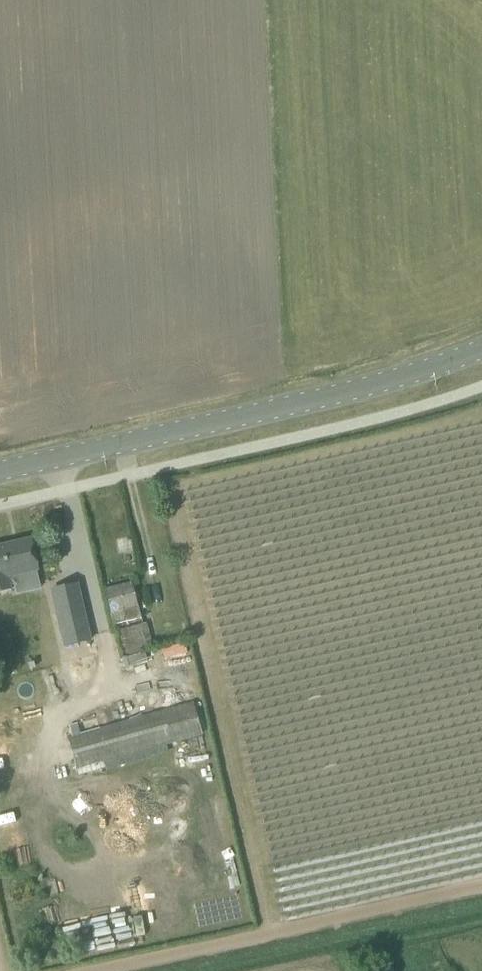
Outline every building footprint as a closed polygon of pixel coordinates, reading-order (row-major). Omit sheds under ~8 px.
[(119,540),(120,545),(125,550),(132,549),(131,538),(119,540)] [(39,571),(31,539),(0,546),(0,593),(11,590),(8,578),(39,571)] [(131,583),(105,590),(114,626),(141,619),(131,583)] [(52,589),(59,619),(85,614),(78,584),(52,589)] [(91,644),(85,614),(59,619),(65,650),(91,644)] [(146,624),(115,632),(122,658),(153,650),(146,624)] [(193,703),(67,738),(76,771),(203,735),(193,703)]
